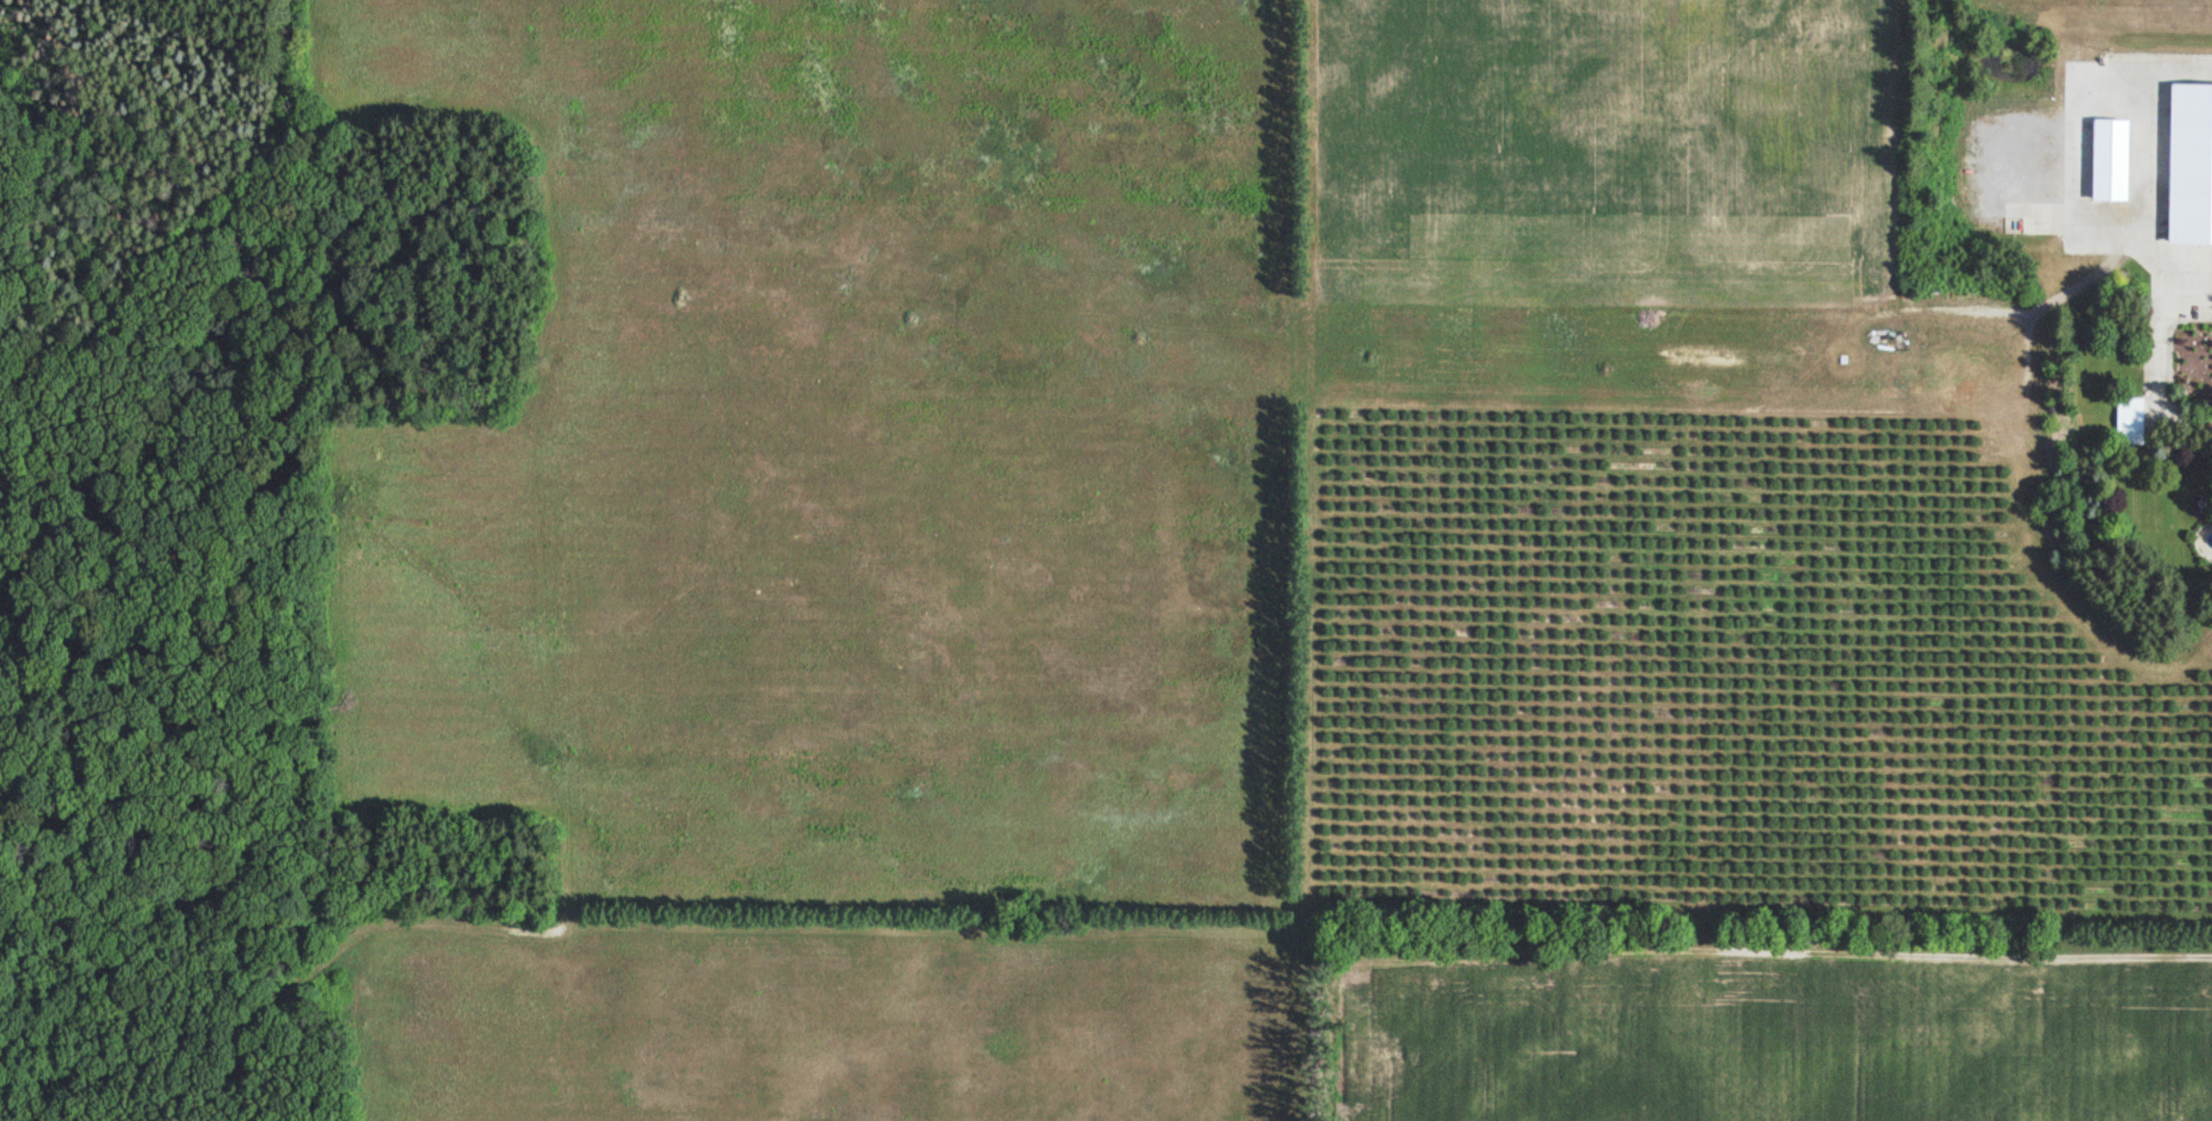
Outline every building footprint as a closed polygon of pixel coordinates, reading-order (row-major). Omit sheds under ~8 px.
[(2211,247),(2211,87),(2167,86),(2164,246),(2211,247)] [(2128,122),(2088,122),(2088,203),(2128,204),(2128,122)] [(2143,401),(2115,401),(2115,445),(2143,445),(2143,401)]
